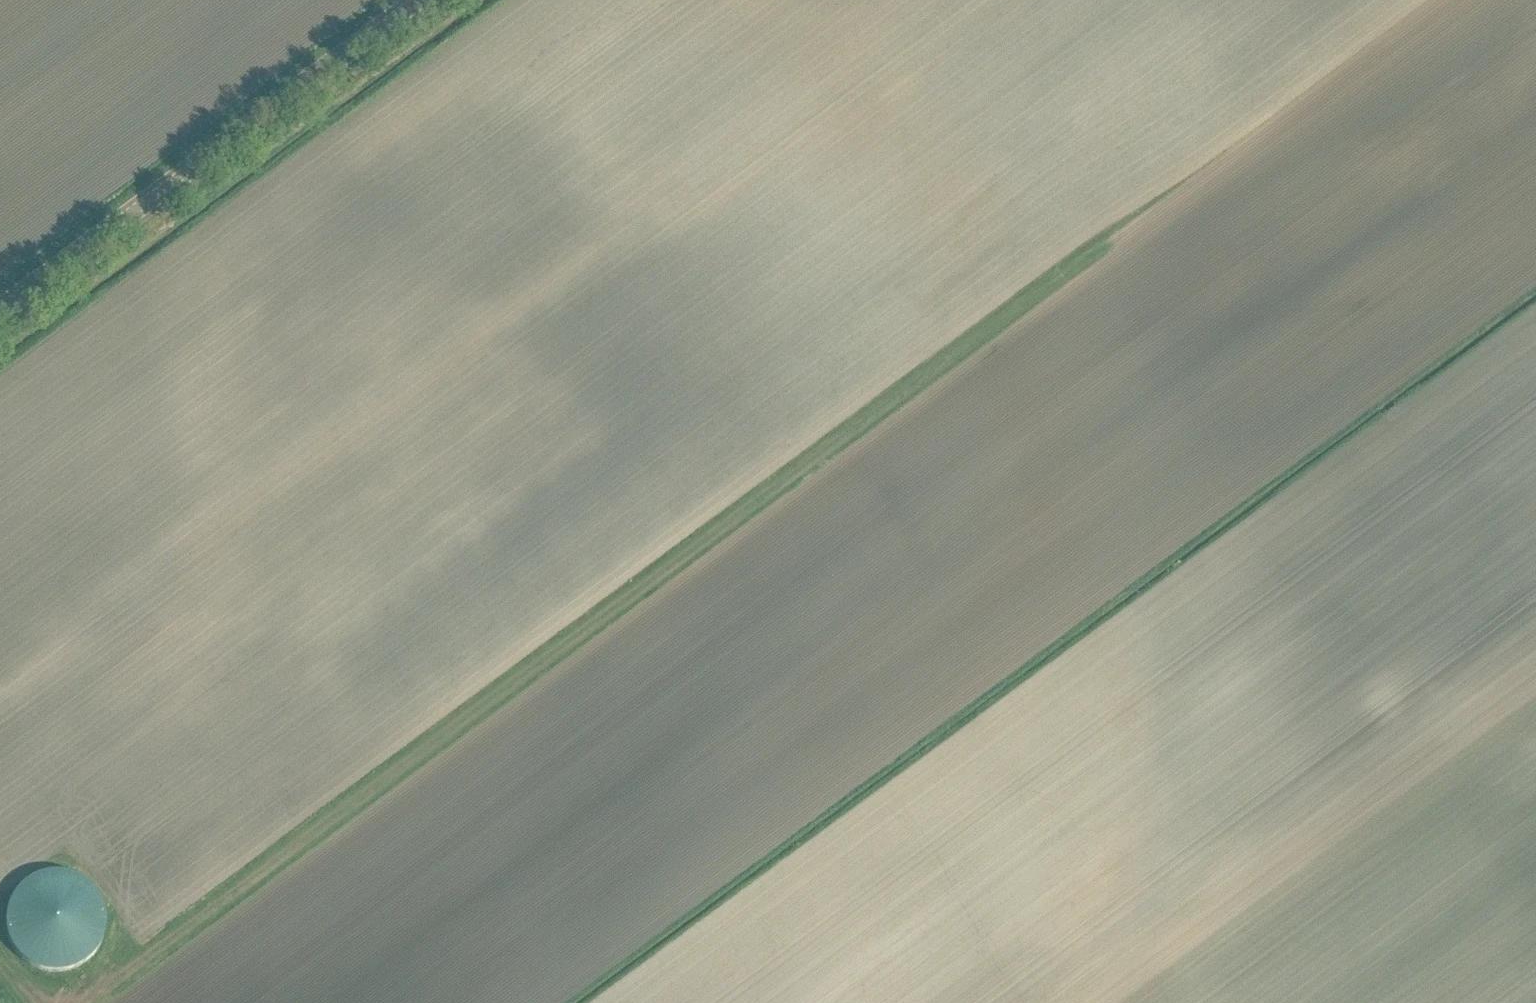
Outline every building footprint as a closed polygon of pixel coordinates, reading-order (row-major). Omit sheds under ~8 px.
[(24,882),(23,968),(96,969),(98,884),(24,882)]
